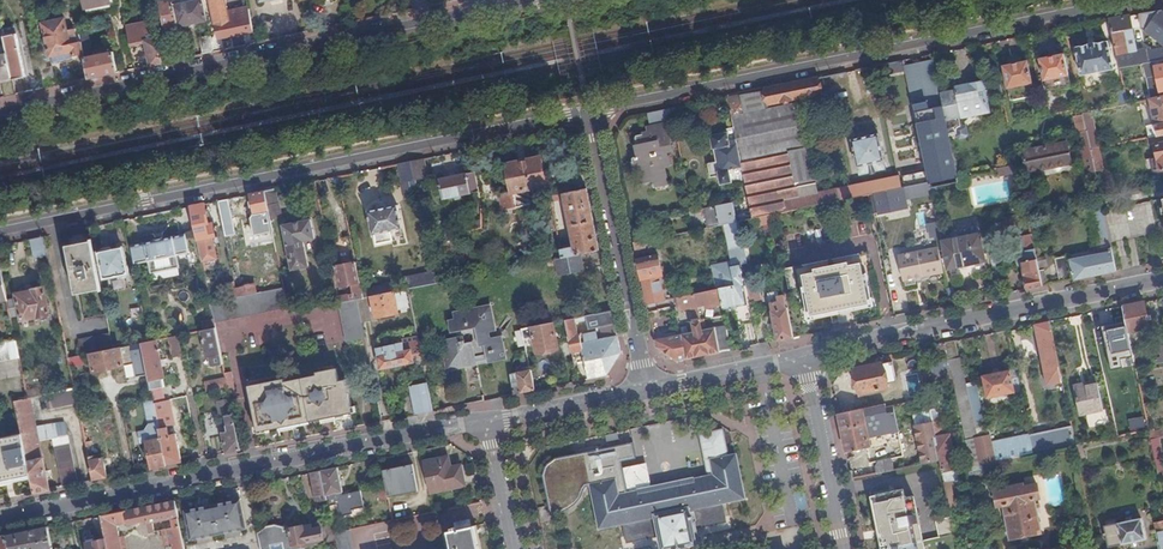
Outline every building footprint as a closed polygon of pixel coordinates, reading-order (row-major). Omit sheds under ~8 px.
[(110,0),(84,0),(86,9),(111,4),(110,0)] [(172,0),(168,0),(169,1),(160,3),(166,31),(178,29),(174,7),(172,0)] [(253,33),(248,9),(227,13),(224,0),(209,0),(217,40),(253,33)] [(415,10),(427,8),(425,0),(412,0),(415,10)] [(206,23),(202,1),(174,7),(178,29),(206,23)] [(1141,15),(1142,29),(1159,41),(1157,45),(1161,47),(1162,45),(1162,13),(1162,12),(1141,15)] [(1131,16),(1111,20),(1121,69),(1155,62),(1162,60),(1162,51),(1148,54),(1148,51),(1138,52),(1131,16)] [(84,55),(81,43),(79,44),(75,31),(68,33),(65,21),(43,26),(51,58),(57,57),(66,55),(72,53),(73,57),(84,55)] [(135,26),(126,28),(130,46),(145,43),(151,67),(162,64),(154,26),(136,30),(135,26)] [(87,31),(79,33),(81,43),(84,55),(90,80),(103,77),(119,74),(114,53),(93,58),(87,31)] [(203,56),(213,54),(210,37),(199,40),(203,56)] [(17,38),(5,41),(6,47),(13,81),(26,78),(17,38)] [(1082,76),(1114,70),(1108,42),(1076,49),(1082,76)] [(6,47),(0,48),(0,84),(13,81),(6,47)] [(1045,95),(1072,89),(1064,55),(1040,60),(1044,80),(1042,81),(1045,95)] [(937,73),(933,56),(922,58),(914,60),(917,77),(937,73)] [(917,77),(914,60),(904,62),(907,79),(917,77)] [(1155,62),(1158,78),(1148,79),(1151,96),(1155,96),(1155,99),(1156,100),(1162,98),(1162,60),(1155,62)] [(1035,95),(1028,63),(1004,68),(1011,100),(1035,95)] [(53,68),(41,71),(45,89),(57,87),(53,68)] [(942,96),(937,73),(917,77),(907,79),(917,122),(918,129),(919,137),(921,145),(926,172),(929,184),(958,178),(950,136),(942,96)] [(1002,93),(999,77),(994,78),(997,94),(1002,93)] [(820,95),(817,80),(776,88),(763,91),(766,105),(770,104),(770,105),(820,95)] [(13,81),(0,84),(0,99),(1,99),(17,96),(13,81)] [(958,92),(942,96),(950,136),(957,134),(958,137),(960,139),(965,138),(968,136),(966,127),(963,126),(962,127),(960,119),(963,118),(963,119),(991,114),(985,83),(958,89),(958,92)] [(1128,105),(1125,89),(1114,91),(1118,107),(1128,105)] [(1155,99),(1150,100),(1152,110),(1155,126),(1149,127),(1146,128),(1149,139),(1154,138),(1162,136),(1162,98),(1156,100),(1155,99)] [(842,201),(840,190),(818,194),(815,182),(816,182),(800,103),(765,111),(774,156),(754,160),(745,115),(743,104),(730,106),(735,135),(742,168),(745,181),(748,198),(753,220),(757,219),(768,217),(842,201)] [(693,120),(690,105),(672,109),(675,124),(693,120)] [(1045,117),(1055,115),(1054,107),(1044,109),(1045,117)] [(1155,126),(1152,110),(1146,112),(1149,127),(1155,126)] [(774,156),(765,111),(745,115),(754,160),(774,156)] [(1099,149),(1092,112),(1083,114),(1084,120),(1087,133),(1090,150),(1099,149)] [(1087,133),(1084,120),(1076,122),(1078,134),(1079,135),(1087,133)] [(653,182),(668,179),(665,167),(670,166),(667,153),(673,151),(668,125),(651,128),(652,133),(637,136),(641,157),(634,158),(638,182),(652,180),(653,182)] [(851,135),(852,141),(879,135),(877,129),(851,135)] [(1090,150),(1087,133),(1079,135),(1087,174),(1095,172),(1090,150)] [(742,168),(735,135),(729,137),(728,134),(711,138),(713,151),(717,151),(719,162),(709,165),(708,167),(711,179),(719,177),(721,186),(732,183),(730,171),(742,168)] [(879,135),(852,141),(859,168),(860,169),(861,176),(886,170),(884,163),(885,162),(879,135)] [(1154,138),(1155,143),(1156,146),(1162,145),(1162,136),(1154,138)] [(1068,164),(1064,145),(1023,153),(1028,173),(1068,164)] [(1108,193),(1099,149),(1090,150),(1095,172),(1099,189),(1108,193)] [(424,159),(411,162),(415,181),(428,178),(424,159)] [(514,193),(517,208),(537,204),(535,188),(545,185),(540,160),(508,167),(514,193)] [(411,162),(398,164),(402,184),(415,181),(411,162)] [(1022,189),(1017,166),(997,170),(999,179),(1013,176),(1016,191),(1022,189)] [(730,171),(732,183),(745,181),(742,168),(730,171)] [(443,199),(479,192),(475,172),(439,180),(443,199)] [(926,172),(840,190),(842,201),(871,195),(903,189),(929,184),(926,172)] [(959,183),(958,178),(929,184),(930,189),(940,187),(959,183)] [(415,181),(402,184),(406,200),(419,197),(415,181)] [(930,189),(929,184),(903,189),(905,199),(931,195),(930,189)] [(903,189),(871,195),(875,215),(907,208),(905,199),(903,189)] [(278,203),(275,190),(265,192),(267,206),(276,204),(278,203)] [(562,250),(564,258),(582,254),(600,251),(595,226),(588,190),(551,197),(552,202),(565,199),(574,248),(562,250)] [(264,235),(273,233),(270,219),(267,206),(265,192),(251,195),(256,215),(253,215),(251,219),(252,227),(256,230),(263,229),(264,235)] [(505,210),(517,208),(514,193),(502,196),(505,210)] [(737,223),(753,220),(748,198),(744,199),(744,200),(734,203),(737,223)] [(228,199),(218,201),(226,238),(235,236),(228,199)] [(734,203),(704,209),(708,229),(724,226),(737,223),(734,203)] [(205,204),(191,207),(197,232),(203,262),(217,259),(213,239),(215,238),(217,235),(215,226),(212,224),(209,225),(205,204)] [(267,206),(270,219),(279,217),(276,204),(267,206)] [(1102,204),(1091,207),(1098,241),(1109,239),(1104,212),(1102,204)] [(398,206),(368,212),(373,236),(374,236),(377,246),(393,242),(391,232),(403,230),(398,206)] [(770,225),(768,217),(757,219),(759,227),(770,225)] [(311,221),(284,226),(293,271),(309,268),(304,242),(315,240),(311,221)] [(737,223),(724,226),(731,263),(736,287),(720,290),(722,303),(724,309),(746,305),(743,287),(744,285),(745,283),(741,267),(748,265),(745,247),(742,248),(737,223)] [(203,262),(197,232),(132,247),(136,264),(150,261),(152,273),(154,273),(180,267),(181,274),(183,279),(192,278),(194,275),(195,273),(193,264),(203,263),(203,262)] [(951,280),(989,272),(981,234),(943,242),(951,280)] [(1023,269),(1027,291),(1043,288),(1039,271),(1032,236),(1018,239),(1022,256),(1017,257),(1015,261),(1016,267),(1020,269),(1023,269)] [(37,259),(48,256),(45,237),(31,240),(35,257),(37,259)] [(650,241),(635,244),(637,254),(655,251),(653,240),(650,241)] [(76,295),(102,290),(93,241),(67,247),(76,295)] [(99,253),(105,279),(129,274),(124,248),(112,250),(112,248),(101,251),(101,253),(99,253)] [(915,278),(944,273),(939,248),(898,256),(903,281),(905,281),(906,287),(917,285),(915,278)] [(1061,263),(1065,283),(1086,279),(1116,272),(1112,253),(1093,257),(1092,255),(1085,256),(1085,259),(1061,263)] [(564,258),(567,275),(585,271),(582,254),(564,258)] [(659,256),(639,260),(648,305),(665,301),(662,285),(664,284),(659,256)] [(564,258),(556,260),(559,276),(567,275),(564,258)] [(879,306),(869,258),(795,273),(805,321),(819,319),(818,315),(864,306),(865,309),(879,306)] [(339,299),(340,304),(358,300),(364,299),(363,291),(357,263),(336,267),(341,288),(352,285),(354,295),(339,299)] [(736,287),(731,263),(713,267),(716,283),(717,290),(720,290),(736,287)] [(180,267),(154,273),(155,279),(181,274),(180,267)] [(404,279),(407,290),(409,290),(437,284),(434,270),(434,269),(429,270),(430,273),(404,279)] [(434,270),(437,284),(463,279),(461,272),(442,276),(441,269),(434,270)] [(1039,271),(1043,288),(1054,285),(1051,269),(1039,271)] [(226,284),(230,300),(239,298),(236,289),(235,282),(226,284)] [(748,286),(750,301),(760,299),(757,284),(748,286)] [(236,289),(239,298),(265,293),(263,286),(256,288),(255,285),(236,289)] [(373,297),(394,293),(393,285),(371,289),(373,297)] [(18,299),(21,315),(23,321),(38,318),(39,318),(50,316),(44,287),(33,289),(33,292),(17,295),(18,299)] [(211,304),(215,319),(216,323),(288,308),(285,288),(265,293),(239,298),(230,300),(211,304)] [(363,291),(364,299),(372,297),(373,297),(371,289),(363,291)] [(711,292),(678,299),(680,311),(691,309),(693,318),(700,317),(699,308),(722,303),(720,290),(717,290),(711,292)] [(373,297),(372,297),(377,318),(399,314),(394,293),(373,297)] [(778,341),(793,338),(785,296),(778,298),(779,303),(771,305),(778,341)] [(8,301),(12,317),(21,315),(18,299),(8,301)] [(347,342),(366,338),(358,300),(340,304),(347,342)] [(1129,333),(1135,331),(1151,328),(1145,303),(1124,308),(1126,321),(1129,333)] [(492,307),(480,309),(482,322),(495,319),(492,307)] [(482,322),(480,309),(455,314),(456,320),(449,322),(452,335),(459,333),(460,339),(442,342),(448,373),(479,367),(478,363),(489,362),(489,365),(509,361),(504,338),(492,340),(491,334),(498,333),(495,319),(482,322)] [(622,354),(613,312),(587,317),(590,330),(597,329),(597,332),(599,333),(602,332),(603,340),(597,342),(595,335),(592,335),(594,342),(588,343),(587,335),(585,334),(578,336),(576,331),(579,330),(576,319),(566,321),(570,339),(573,353),(583,350),(589,380),(609,376),(622,354)] [(204,322),(206,331),(216,329),(216,323),(215,319),(204,322)] [(570,339),(566,321),(554,323),(557,341),(570,339)] [(696,333),(683,335),(687,360),(720,353),(715,329),(702,332),(700,321),(693,322),(696,333)] [(1126,321),(1102,326),(1111,371),(1124,368),(1122,358),(1134,356),(1131,345),(1129,333),(1126,321)] [(1061,396),(1065,395),(1052,331),(1051,322),(1035,326),(1045,371),(1052,370),(1056,390),(1059,390),(1061,396)] [(557,341),(554,323),(523,329),(525,340),(534,338),(538,353),(559,349),(557,341)] [(206,331),(202,332),(208,359),(211,358),(213,368),(217,367),(224,366),(216,329),(206,331)] [(1129,333),(1131,345),(1137,343),(1135,331),(1129,333)] [(79,340),(82,356),(91,355),(114,350),(111,334),(79,340)] [(683,335),(655,341),(657,348),(678,362),(687,360),(683,335)] [(180,336),(173,338),(176,355),(183,353),(180,336)] [(377,350),(381,370),(423,362),(418,336),(402,340),(403,343),(386,347),(385,347),(377,350)] [(20,355),(17,340),(0,344),(0,359),(20,355)] [(147,361),(155,401),(156,404),(166,402),(161,381),(166,379),(158,341),(154,342),(143,344),(147,361)] [(959,359),(956,342),(946,344),(949,359),(949,361),(959,359)] [(114,350),(91,355),(95,374),(125,367),(124,361),(133,360),(135,364),(147,361),(143,344),(114,350)] [(949,359),(946,344),(939,345),(942,360),(949,359)] [(527,393),(535,391),(527,350),(522,351),(525,368),(517,370),(517,374),(522,394),(527,393)] [(70,359),(71,367),(80,365),(78,357),(70,359)] [(185,360),(188,373),(194,372),(191,358),(185,360)] [(953,379),(949,361),(937,364),(941,382),(953,379)] [(888,389),(883,365),(856,370),(861,395),(888,389)] [(224,366),(217,367),(220,383),(227,381),(224,366)] [(1021,392),(1016,368),(1010,370),(1010,372),(984,377),(989,399),(1021,392)] [(287,379),(251,387),(260,429),(353,410),(348,386),(342,387),(338,369),(319,373),(319,376),(287,383),(287,379)] [(515,396),(522,394),(517,374),(511,375),(515,396)] [(227,381),(220,383),(222,390),(229,389),(227,381)] [(222,390),(220,383),(206,386),(207,393),(222,390)] [(414,397),(417,415),(424,414),(434,412),(428,383),(412,387),(414,397)] [(1103,411),(1098,384),(1083,387),(1082,385),(1074,386),(1080,416),(1103,411)] [(56,386),(39,389),(41,396),(45,395),(58,392),(56,386)] [(977,386),(967,389),(968,396),(979,394),(977,386)] [(27,392),(29,398),(30,398),(41,396),(39,389),(27,392)] [(75,389),(58,392),(45,395),(48,411),(79,404),(75,389)] [(992,463),(997,462),(996,456),(991,436),(978,439),(976,429),(986,427),(979,394),(968,396),(958,398),(972,468),(992,463)] [(404,399),(408,417),(417,415),(414,397),(404,399)] [(15,401),(22,435),(25,445),(40,442),(30,398),(29,398),(15,401)] [(934,399),(929,400),(932,414),(937,413),(934,399)] [(231,400),(219,402),(222,412),(225,414),(227,414),(227,417),(228,425),(222,426),(227,454),(241,451),(231,400)] [(155,401),(144,404),(150,429),(156,435),(162,433),(156,404),(155,401)] [(163,440),(169,466),(183,463),(177,435),(170,436),(168,426),(175,424),(170,401),(166,402),(156,404),(162,433),(163,440)] [(863,410),(869,439),(899,432),(894,407),(887,409),(886,405),(863,410)] [(869,439),(863,410),(839,415),(846,446),(847,453),(871,448),(869,439)] [(934,426),(934,423),(916,427),(924,464),(941,461),(937,438),(934,426)] [(1149,431),(1148,424),(1138,427),(1140,433),(1145,432),(1149,431)] [(558,458),(548,465),(545,475),(552,513),(568,508),(576,503),(582,494),(586,487),(592,486),(601,529),(623,524),(628,544),(660,537),(662,545),(663,548),(673,548),(679,548),(696,544),(695,539),(693,532),(729,524),(725,505),(747,500),(737,455),(729,457),(723,431),(701,436),(710,474),(628,492),(621,459),(637,457),(634,442),(558,458)] [(31,476),(29,463),(27,455),(25,445),(22,435),(0,439),(0,482),(31,476)] [(62,470),(65,487),(79,484),(68,435),(55,438),(62,470)] [(937,438),(941,461),(944,474),(958,471),(951,435),(941,438),(937,438)] [(1160,439),(1152,440),(1157,464),(1162,462),(1162,453),(1160,439)] [(148,443),(153,469),(169,466),(163,440),(148,443)] [(25,445),(27,455),(42,451),(40,442),(25,445)] [(1024,457),(1034,455),(1033,448),(1023,450),(1024,457)] [(997,462),(1024,457),(1023,450),(996,456),(997,462)] [(89,457),(94,480),(108,477),(103,458),(102,454),(89,457)] [(449,457),(424,463),(431,494),(466,486),(462,466),(452,469),(449,457)] [(851,471),(853,480),(895,471),(892,457),(880,460),(876,467),(875,466),(851,471)] [(31,476),(35,493),(51,490),(44,460),(29,463),(31,476)] [(994,473),(992,463),(972,468),(970,468),(971,472),(971,474),(972,478),(994,473)] [(414,465),(384,471),(387,488),(389,497),(419,491),(414,465)] [(339,468),(322,471),(328,501),(330,507),(336,506),(334,498),(332,498),(331,496),(344,493),(339,468)] [(958,471),(944,474),(952,511),(958,509),(951,482),(962,479),(960,470),(958,471)] [(322,471),(310,474),(312,485),(315,485),(317,497),(321,497),(322,502),(323,502),(328,501),(322,471)] [(1011,540),(1042,534),(1037,510),(1041,509),(1040,505),(1037,505),(1036,500),(1041,499),(1038,485),(1024,488),(1023,486),(1009,489),(1009,491),(995,494),(998,508),(1004,507),(1011,540)] [(379,503),(390,500),(389,497),(387,488),(376,491),(379,503)] [(924,542),(915,498),(906,500),(904,491),(878,497),(888,548),(925,548),(924,542)] [(883,548),(888,548),(878,497),(872,498),(883,548)] [(176,501),(141,509),(103,516),(107,539),(109,548),(127,548),(125,538),(121,539),(118,526),(147,521),(150,533),(162,530),(163,532),(165,532),(168,548),(185,548),(176,501)] [(240,501),(185,512),(191,541),(246,530),(240,501)] [(937,522),(941,538),(957,535),(953,519),(937,522)] [(1146,541),(1142,519),(1105,527),(1109,548),(1146,541)] [(332,522),(312,526),(313,531),(322,529),(324,540),(320,541),(321,544),(336,541),(335,533),(334,528),(332,522)] [(1155,524),(1156,532),(1159,548),(1162,548),(1162,522),(1155,524)] [(258,534),(261,548),(272,548),(272,546),(283,543),(284,548),(297,548),(321,544),(320,541),(324,540),(322,529),(313,531),(312,526),(304,528),(304,527),(290,529),(290,530),(285,532),(284,528),(275,525),(266,527),(261,534),(258,534)] [(475,527),(456,531),(456,529),(453,529),(453,531),(448,533),(452,548),(479,548),(475,527)] [(8,536),(10,548),(53,548),(49,528),(29,532),(8,536)] [(352,548),(348,531),(344,532),(335,533),(336,541),(338,548),(352,548)] [(8,536),(0,537),(0,548),(10,548),(8,536)] [(107,539),(88,544),(89,548),(109,548),(107,539)]
